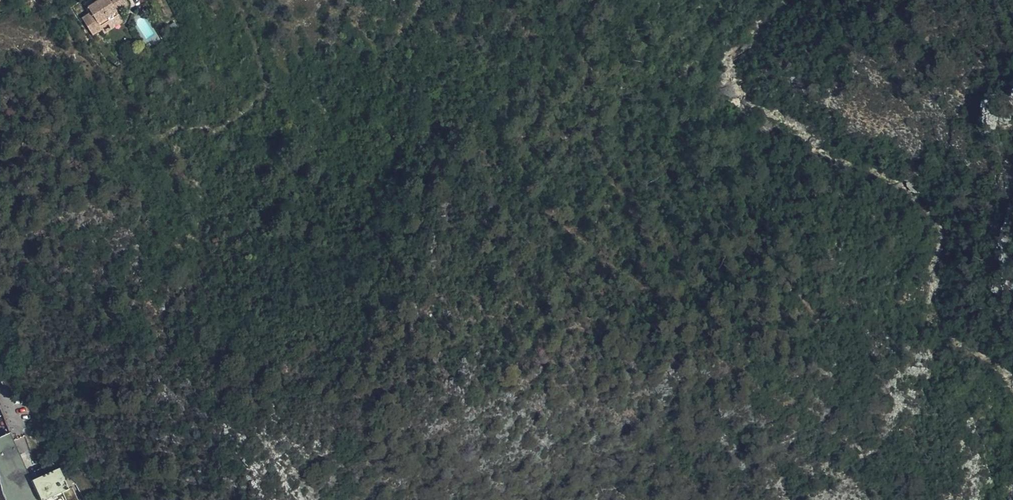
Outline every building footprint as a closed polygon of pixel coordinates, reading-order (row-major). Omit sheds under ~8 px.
[(112,14),(110,10),(121,3),(120,0),(92,0),(82,7),(85,12),(76,18),(85,34),(95,28),(94,25),(112,14)] [(118,23),(112,14),(94,25),(95,28),(99,35),(118,23)] [(38,495),(35,496),(29,482),(33,481),(12,432),(0,437),(0,461),(4,481),(7,494),(9,499),(40,499),(38,495)] [(56,462),(37,470),(49,499),(81,499),(75,487),(71,488),(70,487),(77,484),(72,474),(63,478),(56,462)]
